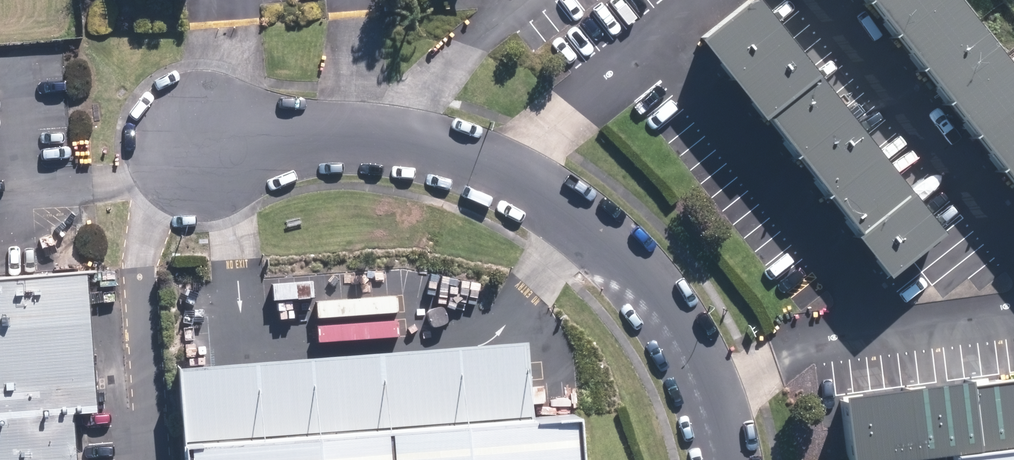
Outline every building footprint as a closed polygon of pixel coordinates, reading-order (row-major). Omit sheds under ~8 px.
[(949,0),(857,0),(1013,192),(1013,80),(949,0)] [(956,257),(748,3),(695,46),(902,300),(956,257)] [(79,271),(0,276),(0,459),(70,459),(66,413),(89,411),(79,271)] [(183,364),(191,444),(538,417),(529,336),(183,364)] [(850,398),(858,459),(906,459),(1013,447),(1013,378),(850,398)] [(186,459),(573,459),(569,415),(538,417),(191,444),(185,444),(186,459)] [(959,458),(959,459),(1013,459),(1013,451),(959,458)]
